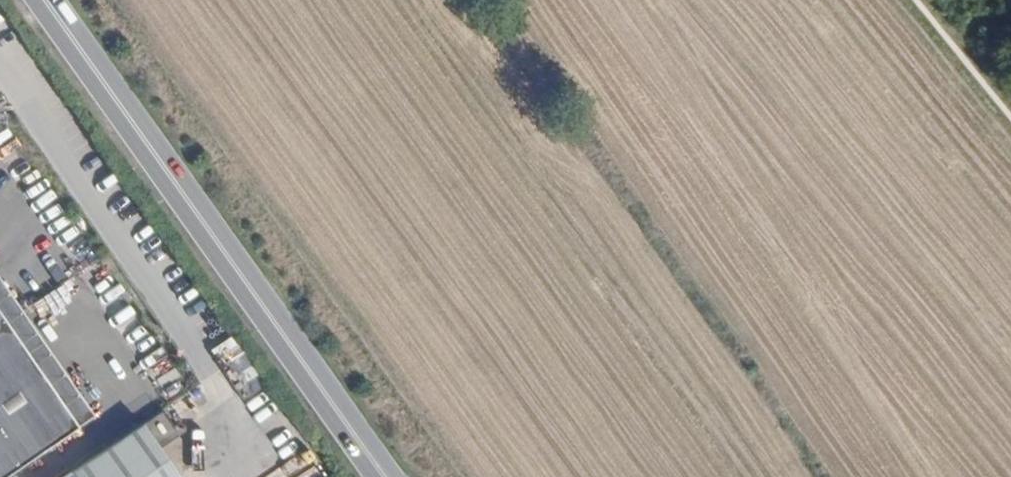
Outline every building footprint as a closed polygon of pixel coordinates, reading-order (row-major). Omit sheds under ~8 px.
[(70,425),(86,414),(15,311),(0,290),(0,325),(70,425)] [(70,425),(0,325),(0,473),(70,425)] [(65,470),(70,476),(174,476),(136,421),(65,470)]
